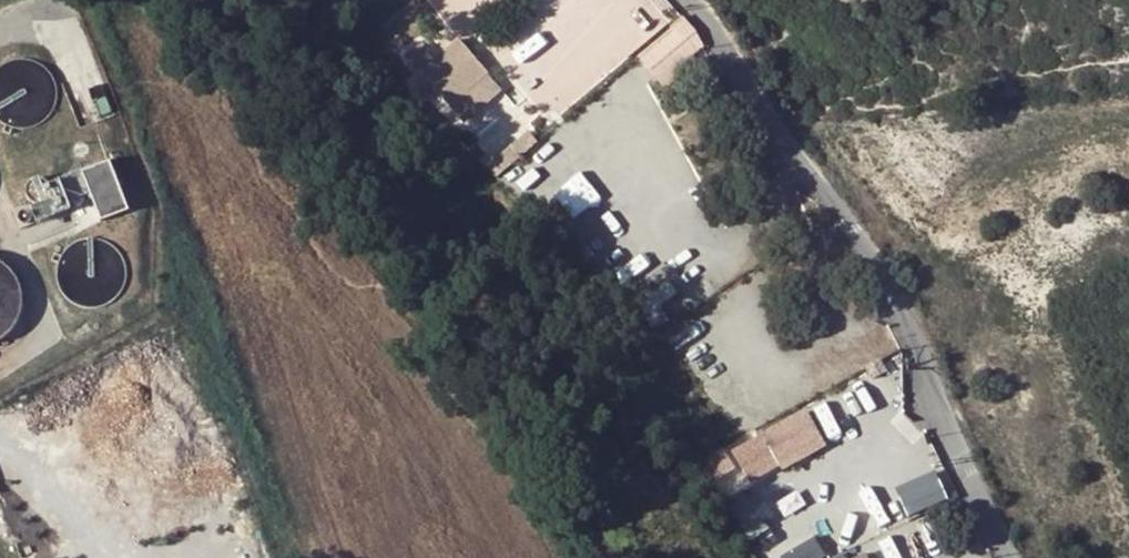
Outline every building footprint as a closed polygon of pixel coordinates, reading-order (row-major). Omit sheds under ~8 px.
[(643,54),(667,85),(714,48),(690,17),(643,54)] [(440,55),(432,42),(417,51),(463,121),(508,92),(471,35),(440,55)] [(566,62),(542,80),(558,101),(582,83),(566,62)] [(534,129),(495,149),(503,166),(543,147),(534,129)] [(109,161),(57,181),(67,204),(90,195),(100,222),(129,211),(109,161)] [(47,200),(44,203),(49,201),(52,209),(67,204),(57,181),(47,185),(49,188),(49,192),(49,196),(47,200)] [(32,208),(30,204),(13,211),(20,230),(55,217),(52,209),(49,201),(44,203),(40,205),(32,208)] [(815,404),(709,463),(718,479),(749,462),(761,483),(836,441),(815,404)] [(733,499),(758,482),(747,465),(721,482),(733,499)] [(915,514),(953,497),(940,468),(902,485),(915,514)] [(823,537),(785,550),(788,557),(831,557),(823,537)]
